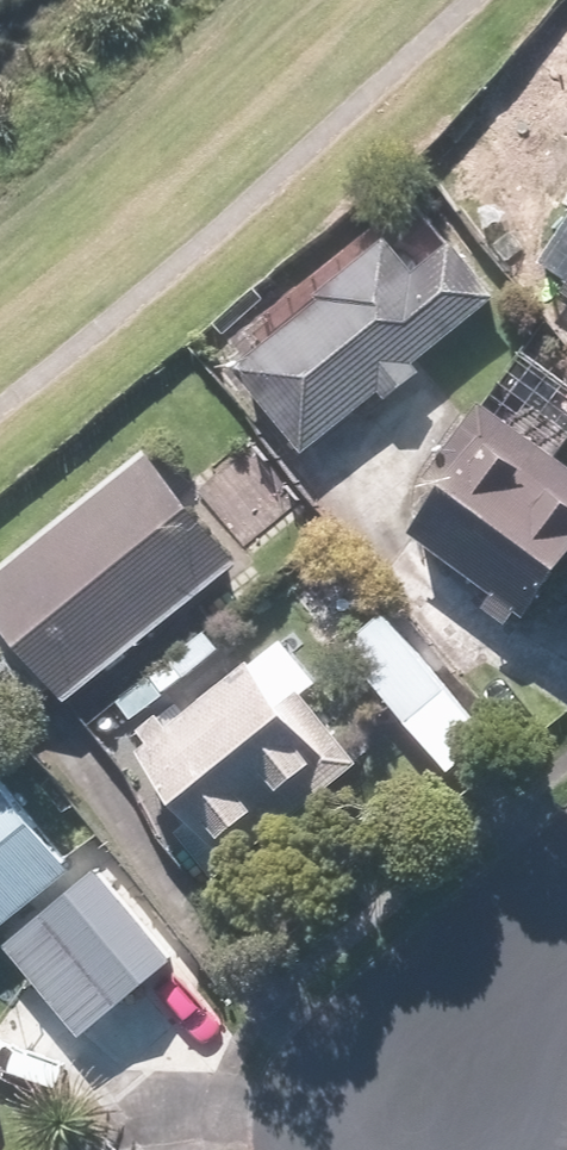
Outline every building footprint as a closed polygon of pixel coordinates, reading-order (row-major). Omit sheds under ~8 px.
[(538,90),(566,112),(566,52),(538,90)] [(406,280),(379,248),(223,377),(291,460),(367,397),(380,412),(417,382),(408,372),(491,303),(445,247),(406,280)] [(550,299),(566,311),(566,274),(550,299)] [(475,417),(393,543),(516,625),(566,548),(566,478),(475,417)] [(138,466),(0,577),(0,647),(52,711),(223,572),(138,466)] [(377,622),(336,657),(397,728),(438,693),(377,622)] [(205,887),(345,768),(287,700),(307,683),(271,639),(162,732),(149,717),(98,760),(205,887)] [(59,877),(0,806),(0,926),(59,877)] [(89,871),(0,945),(0,967),(67,1047),(167,964),(89,871)]
